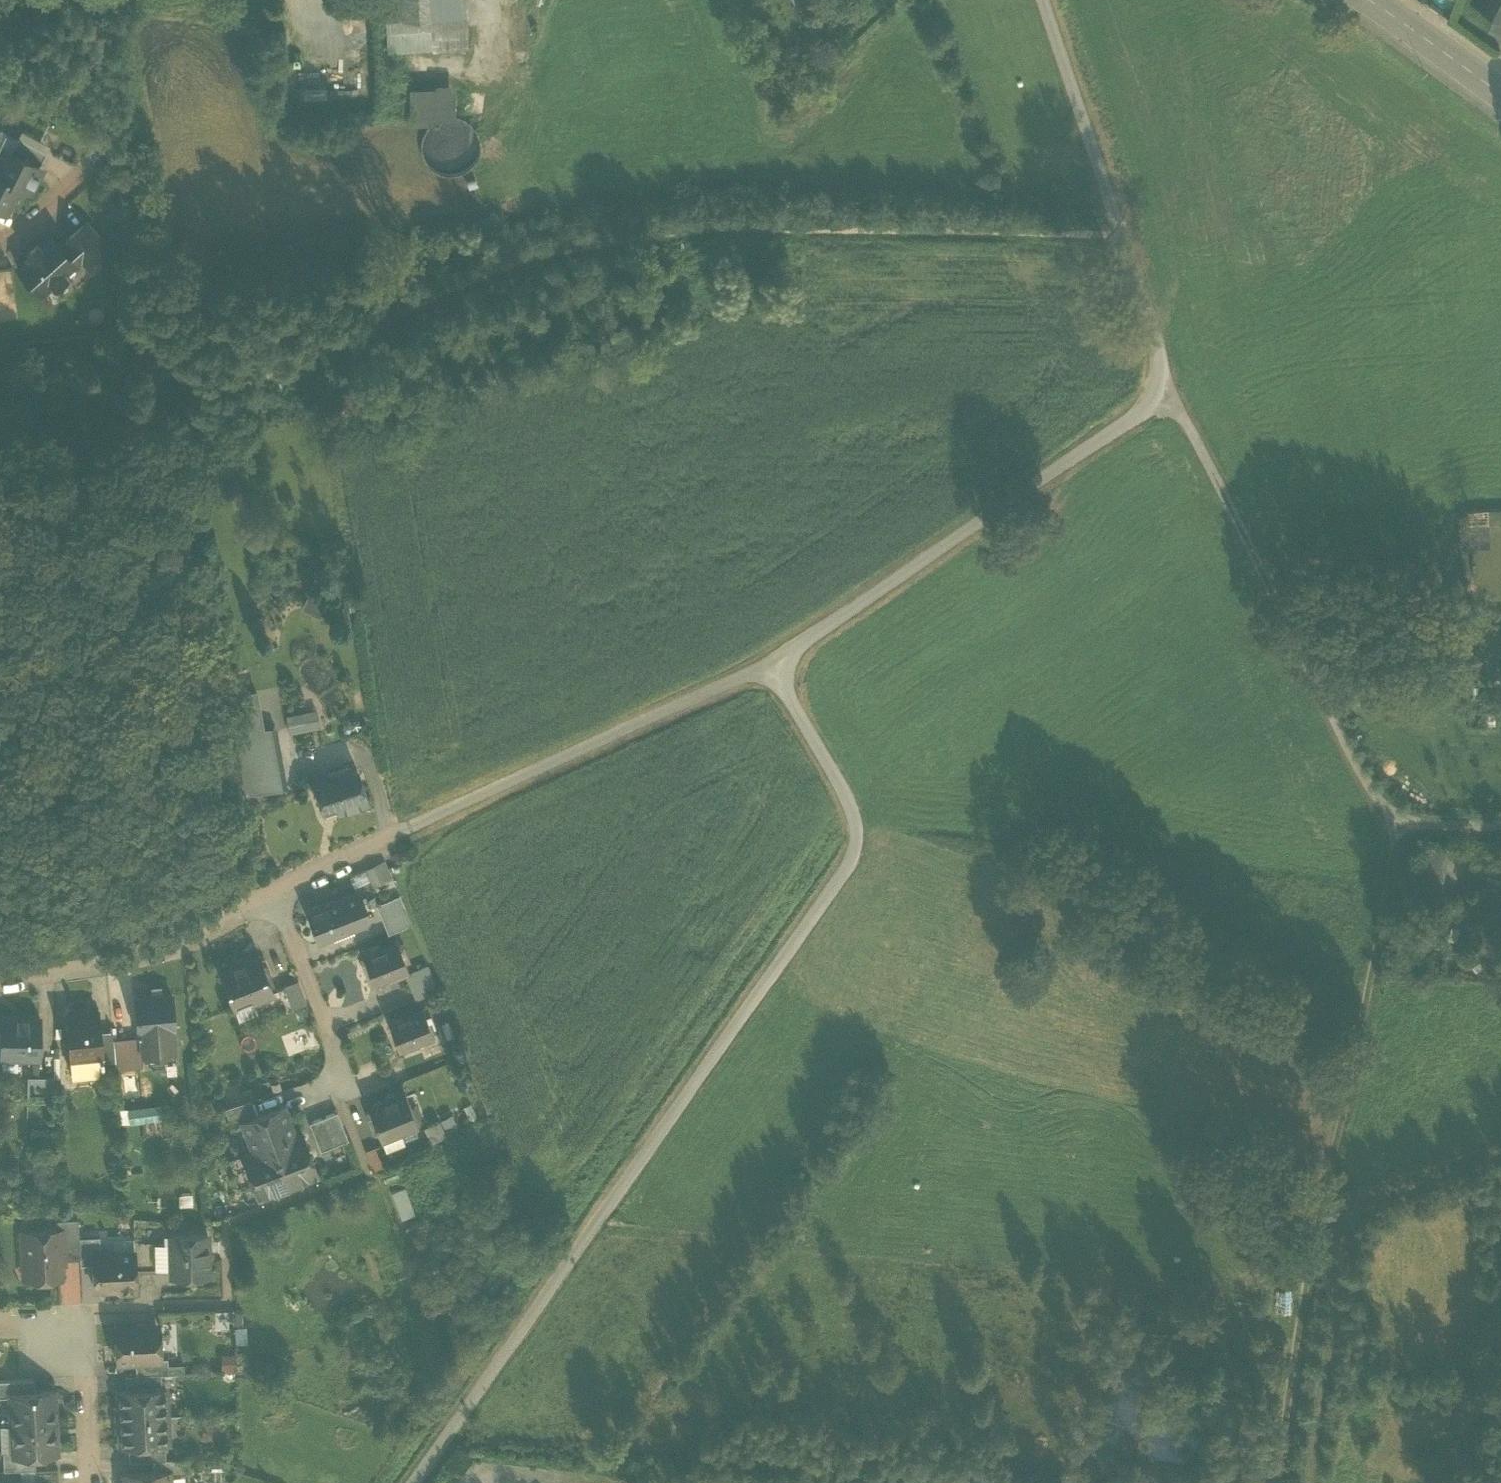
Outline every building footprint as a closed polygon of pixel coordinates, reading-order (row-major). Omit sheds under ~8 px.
[(385,14),(416,13),(462,10),(460,0),(385,0),(385,14)] [(1500,11),(1500,0),(1479,0),(1500,11)] [(462,10),(416,13),(416,25),(464,22),(462,10)] [(464,22),(416,25),(416,13),(385,14),(387,46),(468,44),(464,22)] [(356,53),(296,53),(296,79),(356,78),(356,53)] [(453,79),(407,80),(407,111),(453,111),(453,79)] [(442,167),(451,168),(460,166),(466,161),(471,155),(474,147),(475,139),(472,131),(468,124),(461,119),(454,116),(445,116),(438,118),(430,123),(425,131),(422,139),(423,149),(427,157),(433,163),(442,167)] [(1,128),(0,128),(0,175),(25,187),(24,188),(30,191),(37,177),(30,173),(35,164),(36,164),(37,164),(11,150),(17,137),(1,128)] [(46,151),(18,136),(17,137),(11,150),(37,164),(40,163),(46,151)] [(0,175),(0,208),(5,210),(11,199),(17,202),(24,188),(25,187),(0,175)] [(109,249),(85,222),(65,239),(68,242),(81,257),(89,266),(109,249)] [(50,236),(39,245),(38,244),(27,253),(28,255),(17,265),(41,292),(52,283),(54,284),(65,275),(63,273),(74,263),(61,248),(50,236)] [(81,257),(68,242),(61,248),(74,263),(81,257)] [(229,696),(237,730),(253,727),(255,735),(268,733),(258,689),(229,696)] [(303,710),(304,718),(318,716),(316,708),(303,710)] [(286,713),(289,730),(306,727),(304,718),(303,710),(286,713)] [(253,727),(237,730),(243,768),(247,789),(285,783),(276,731),(268,733),(255,735),(253,727)] [(355,764),(327,773),(325,766),(311,770),(320,801),(333,797),(337,808),(338,807),(365,797),(366,798),(367,798),(356,763),(355,764)] [(362,861),(368,880),(389,873),(383,854),(362,861)] [(1444,864),(1422,860),(1418,886),(1440,890),(1444,864)] [(358,888),(306,908),(317,937),(336,929),(338,933),(353,928),(351,923),(363,918),(367,911),(358,888)] [(399,892),(376,901),(382,916),(405,907),(399,892)] [(405,907),(382,916),(388,930),(410,921),(405,907)] [(397,939),(362,953),(372,979),(407,965),(397,939)] [(236,1004),(233,998),(250,991),(253,998),(273,990),(258,952),(219,967),(234,1005),(236,1004)] [(427,961),(404,970),(409,982),(431,973),(427,961)] [(431,973),(409,982),(415,996),(437,987),(431,973)] [(298,977),(283,982),(292,1005),(306,1000),(298,977)] [(236,1004),(234,1005),(236,1011),(255,1003),(253,998),(250,991),(233,998),(236,1004)] [(171,992),(134,995),(137,1027),(139,1027),(173,1025),(174,1024),(171,992)] [(422,1006),(388,1019),(398,1045),(417,1038),(415,1032),(429,1026),(431,1032),(433,1032),(422,1006)] [(98,1009),(66,1012),(71,1072),(103,1069),(103,1059),(103,1058),(100,1029),(98,1009)] [(26,1018),(1,1018),(0,1052),(39,1053),(39,1014),(26,1014),(26,1018)] [(173,1025),(139,1027),(140,1038),(141,1051),(175,1048),(173,1025)] [(111,1028),(100,1029),(103,1058),(114,1057),(113,1040),(111,1028)] [(140,1038),(127,1039),(129,1062),(142,1061),(141,1051),(140,1038)] [(113,1040),(114,1057),(115,1064),(129,1062),(127,1039),(113,1040)] [(41,1073),(27,1073),(27,1095),(40,1096),(41,1073)] [(53,1073),(41,1073),(40,1096),(53,1096),(53,1073)] [(404,1090),(368,1104),(380,1136),(381,1135),(400,1128),(417,1121),(404,1090)] [(251,1097),(224,1105),(231,1124),(242,1119),(242,1118),(257,1112),(251,1097)] [(161,1099),(128,1102),(130,1117),(162,1114),(161,1099)] [(257,1112),(242,1118),(242,1119),(253,1148),(242,1152),(257,1193),(317,1171),(302,1130),(294,1133),(283,1103),(257,1112)] [(337,1108),(309,1120),(320,1147),(348,1136),(337,1108)] [(439,1116),(423,1123),(430,1139),(446,1132),(439,1116)] [(400,1128),(381,1135),(385,1145),(404,1138),(400,1128)] [(375,1144),(365,1148),(372,1167),(382,1163),(375,1144)] [(191,1191),(179,1192),(180,1203),(191,1203),(191,1191)] [(78,1218),(56,1219),(57,1228),(63,1228),(64,1243),(79,1242),(79,1240),(79,1237),(79,1236),(78,1218)] [(57,1228),(25,1229),(25,1232),(21,1235),(21,1246),(26,1248),(27,1270),(42,1270),(42,1278),(60,1277),(60,1263),(65,1263),(65,1259),(64,1243),(63,1228),(57,1228)] [(207,1231),(170,1232),(170,1240),(171,1266),(171,1272),(188,1272),(191,1277),(202,1277),(204,1272),(208,1272),(207,1231)] [(99,1236),(79,1236),(79,1237),(79,1240),(79,1242),(80,1258),(80,1263),(93,1263),(93,1252),(100,1251),(99,1236)] [(170,1240),(134,1241),(135,1250),(135,1266),(171,1266),(170,1240)] [(79,1242),(64,1243),(65,1259),(80,1258),(79,1242)] [(100,1251),(93,1252),(93,1263),(94,1287),(116,1287),(120,1290),(136,1289),(135,1266),(135,1250),(100,1251)] [(154,1324),(115,1326),(117,1360),(135,1359),(161,1358),(161,1357),(160,1342),(155,1337),(154,1324)] [(161,1358),(135,1359),(136,1373),(161,1372),(168,1371),(167,1356),(161,1357),(161,1358)] [(136,1373),(125,1374),(126,1386),(162,1384),(161,1372),(136,1373)] [(0,1380),(0,1395),(10,1395),(10,1391),(34,1390),(33,1378),(0,1380)] [(166,1388),(118,1391),(119,1417),(167,1414),(166,1388)] [(34,1390),(10,1391),(10,1395),(12,1424),(55,1422),(54,1389),(34,1390)] [(167,1414),(119,1417),(121,1443),(168,1440),(167,1414)] [(55,1422),(12,1424),(13,1449),(13,1454),(35,1453),(57,1452),(55,1422)] [(165,1445),(129,1447),(128,1459),(153,1458),(165,1457),(165,1445)] [(35,1453),(13,1454),(13,1449),(2,1450),(3,1469),(36,1467),(35,1453)] [(189,1456),(165,1457),(153,1458),(154,1470),(170,1469),(170,1470),(190,1469),(189,1456)] [(58,1467),(34,1468),(34,1480),(58,1479),(58,1467)] [(34,1480),(34,1468),(23,1468),(24,1481),(34,1480)] [(122,1471),(122,1482),(170,1482),(170,1470),(170,1469),(154,1470),(122,1471)]
